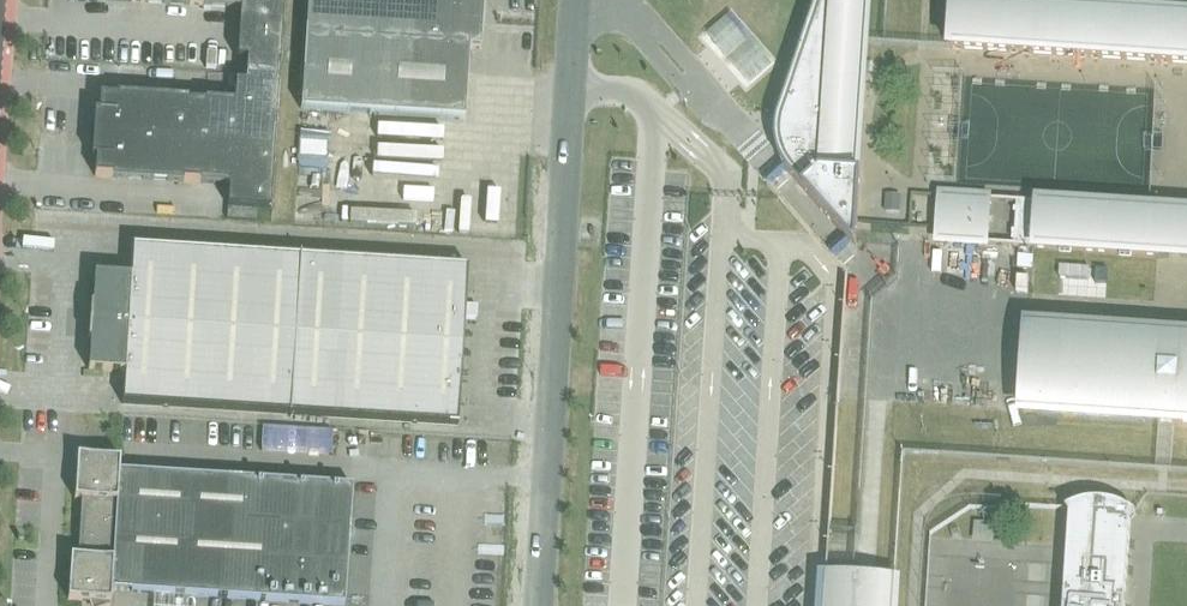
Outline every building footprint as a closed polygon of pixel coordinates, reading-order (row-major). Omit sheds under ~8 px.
[(100,97),(98,126),(90,125),(89,125),(87,148),(89,148),(92,148),(91,159),(96,160),(95,177),(229,185),(228,207),(271,210),(284,0),(107,0),(241,9),(234,105),(100,97)] [(481,37),(484,3),(481,0),(308,0),(301,110),(465,120),(465,117),(462,117),(463,98),(466,98),(467,93),(463,93),(465,74),(468,74),(469,47),(481,37)] [(778,116),(778,118),(776,122),(775,126),(775,129),(774,132),(774,135),(774,138),(774,142),(775,146),(775,149),(776,153),(777,157),(779,162),(780,165),(782,169),(784,172),(855,250),(856,244),(860,175),(852,175),(860,45),(863,0),(819,0),(778,116)] [(947,52),(1186,68),(1186,19),(1175,18),(1176,3),(1150,2),(1149,16),(1105,13),(1106,0),(1080,0),(1079,12),(1036,9),(1037,0),(1011,0),(1010,7),(990,6),(991,0),(951,0),(947,49),(947,52)] [(936,196),(933,244),(986,247),(989,199),(936,196)] [(887,198),(887,211),(899,212),(900,198),(887,198)] [(1014,249),(1186,261),(1186,212),(1017,201),(1014,249)] [(132,271),(131,271),(131,278),(95,276),(93,305),(91,305),(89,341),(91,341),(89,371),(126,373),(126,381),(127,381),(126,400),(124,400),(124,405),(290,415),(290,418),(291,418),(291,416),(459,426),(459,421),(457,421),(459,402),(460,402),(466,299),(467,294),(465,294),(467,275),(468,275),(468,268),(418,265),(418,266),(399,265),(399,263),(375,262),(375,263),(355,262),(356,261),(301,257),(301,254),(300,254),(300,257),(245,254),(245,255),(226,254),(226,252),(202,251),(202,252),(183,251),(183,250),(132,246),(132,251),(134,251),(132,271)] [(1023,412),(1186,423),(1186,337),(1029,326),(1023,412)] [(68,601),(93,602),(94,605),(111,605),(110,605),(109,604),(111,604),(112,591),(113,591),(113,590),(132,592),(132,593),(335,605),(346,605),(354,488),(242,480),(242,482),(223,480),(223,479),(120,472),(121,460),(77,457),(75,500),(82,501),(78,558),(71,558),(68,601)] [(1133,516),(1134,504),(1073,500),(1072,512),(1066,605),(1127,605),(1133,516)] [(896,586),(875,584),(854,583),(829,581),(827,605),(894,605),(896,586)]
